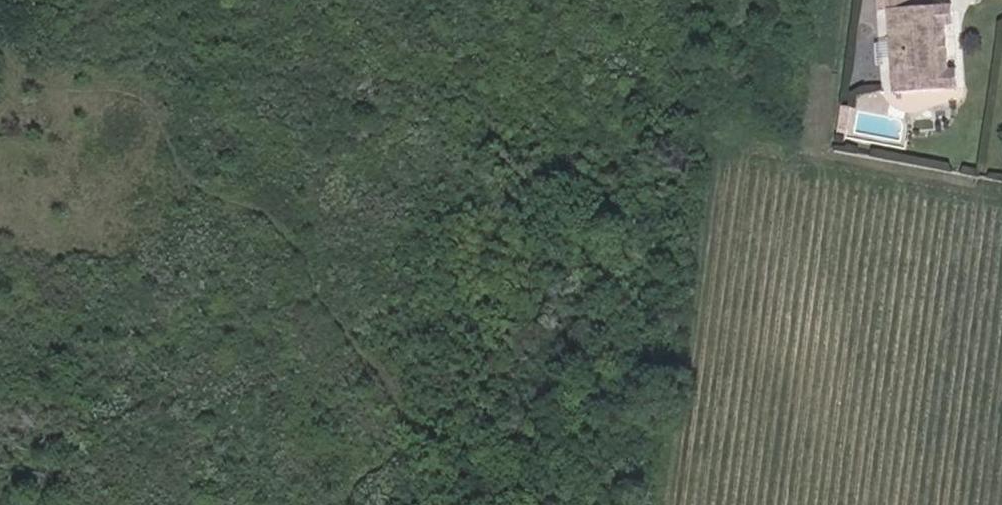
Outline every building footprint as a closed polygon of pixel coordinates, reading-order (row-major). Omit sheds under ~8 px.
[(886,11),(895,11),(899,93),(969,90),(965,69),(958,69),(954,25),(962,25),(961,4),(921,6),(920,0),(885,0),(886,11)] [(878,64),(891,64),(891,41),(878,41),(878,64)]
